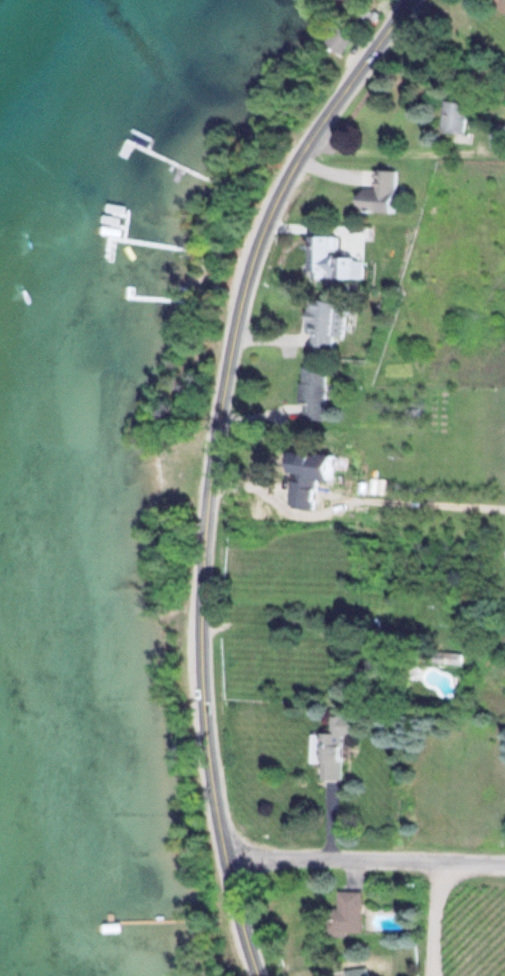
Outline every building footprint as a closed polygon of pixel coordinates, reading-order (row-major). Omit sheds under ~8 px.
[(356,16),(373,25),(379,13),(363,4),(356,16)] [(339,54),(355,34),(340,22),(324,41),(339,54)] [(465,133),(468,102),(444,100),(440,130),(465,133)] [(398,170),(376,169),(375,187),(359,186),(357,210),(397,211),(398,170)] [(342,336),(346,302),(309,298),(305,332),(313,333),(311,348),(333,350),(334,335),(342,336)] [(326,420),(326,366),(302,366),(302,420),(326,420)] [(336,455),(289,452),(287,476),(334,479),(336,455)] [(358,667),(358,686),(407,687),(408,659),(365,658),(365,667),(358,667)] [(350,715),(331,715),(331,732),(322,732),(322,779),(344,779),(343,735),(350,735),(350,715)] [(361,891),(338,891),(338,908),(323,908),(322,933),(361,933),(361,891)]
